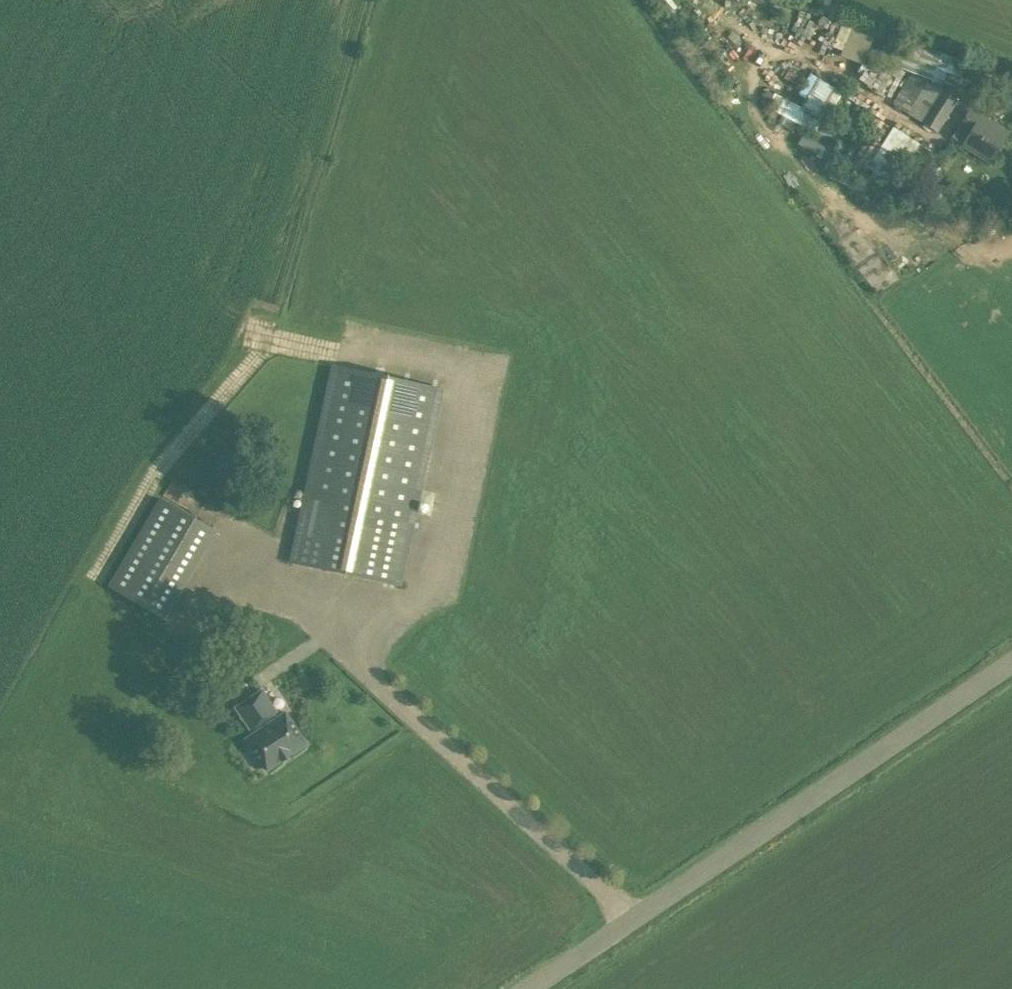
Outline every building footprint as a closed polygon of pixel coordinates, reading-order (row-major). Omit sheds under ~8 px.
[(867,53),(877,56),(884,35),(876,32),(877,28),(855,21),(854,23),(842,19),(833,48),(843,51),(841,57),(863,65),(867,53)] [(886,33),(877,60),(905,69),(933,79),(941,52),(914,43),(886,33)] [(910,74),(893,103),(909,113),(938,131),(957,100),(928,82),(927,84),(910,74)] [(826,120),(842,93),(835,89),(819,116),(826,120)] [(971,109),(953,138),(990,161),(1008,133),(971,109)] [(891,178),(916,144),(891,127),(867,160),(891,178)] [(802,133),(797,144),(816,153),(821,143),(802,133)] [(293,562),(397,584),(439,389),(336,366),(293,562)] [(109,587),(161,617),(213,529),(161,499),(109,587)] [(306,744),(285,712),(280,716),(269,700),(248,714),(259,730),(246,739),(267,770),(291,755),(291,754),(306,744)]
